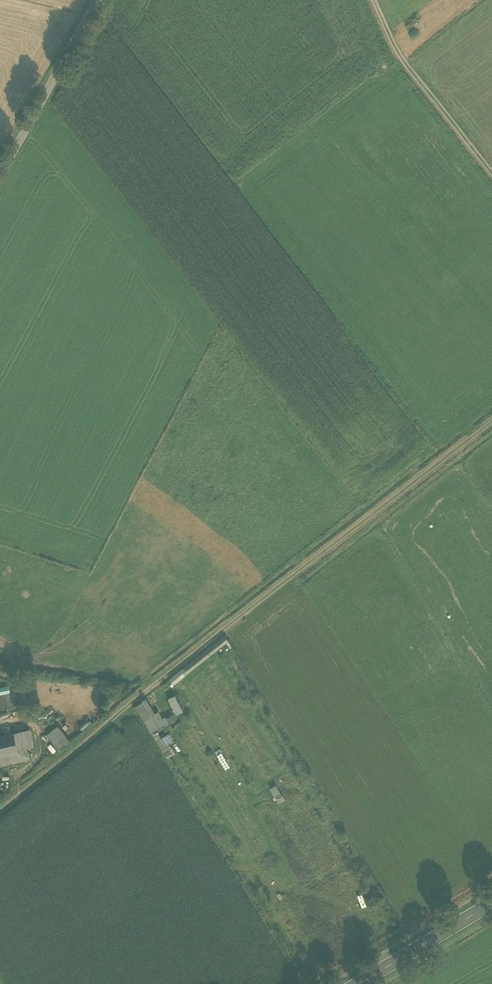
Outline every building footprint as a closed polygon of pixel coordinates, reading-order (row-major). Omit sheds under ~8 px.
[(17,691),(4,693),(7,705),(19,702),(17,691)] [(174,713),(182,710),(174,693),(167,696),(174,713)] [(145,697),(134,705),(160,747),(173,739),(167,731),(160,735),(157,729),(167,723),(158,708),(154,711),(145,697)] [(71,741),(58,726),(46,736),(59,751),(71,741)] [(30,727),(21,729),(26,748),(34,745),(30,727)] [(21,729),(13,732),(17,750),(26,748),(21,729)] [(0,735),(0,754),(17,750),(13,732),(0,735)] [(0,754),(0,765),(28,758),(26,748),(17,750),(0,754)] [(269,786),(273,797),(280,794),(276,784),(269,786)] [(356,895),(361,907),(366,905),(361,893),(356,895)]
